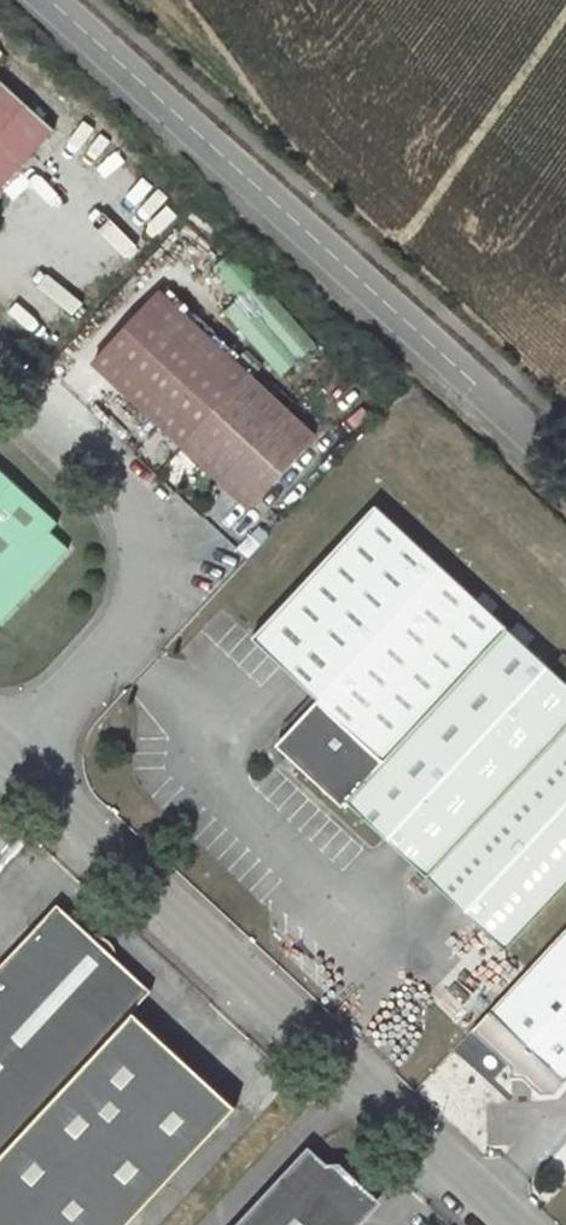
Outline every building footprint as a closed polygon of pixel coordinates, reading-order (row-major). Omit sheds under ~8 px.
[(56,130),(0,79),(0,191),(56,130)] [(159,424),(183,446),(249,507),(315,436),(249,374),(225,353),(159,424)] [(69,548),(49,531),(58,522),(0,469),(0,623),(69,548)] [(341,807),(346,801),(505,950),(565,884),(565,682),(524,644),(509,630),(490,612),(476,599),(375,505),(252,638),(317,700),(285,734),(287,755),(341,807)] [(497,605),(483,591),(476,599),(490,612),(497,605)] [(531,636),(516,622),(509,630),(524,644),(531,636)] [(287,755),(285,734),(275,745),(287,755)] [(57,903),(0,965),(0,1155),(133,1011),(152,991),(57,903)] [(471,1031),(511,1068),(510,1078),(522,1078),(531,1087),(540,1095),(554,1095),(565,1082),(565,1081),(565,929),(471,1031)] [(133,1011),(0,1155),(0,1224),(127,1224),(236,1107),(133,1011)] [(522,1078),(510,1078),(511,1088),(531,1087),(522,1078)] [(363,1183),(340,1163),(328,1163),(309,1146),(234,1224),(361,1224),(364,1222),(363,1183)] [(374,1194),(363,1183),(364,1222),(375,1210),(374,1194)]
